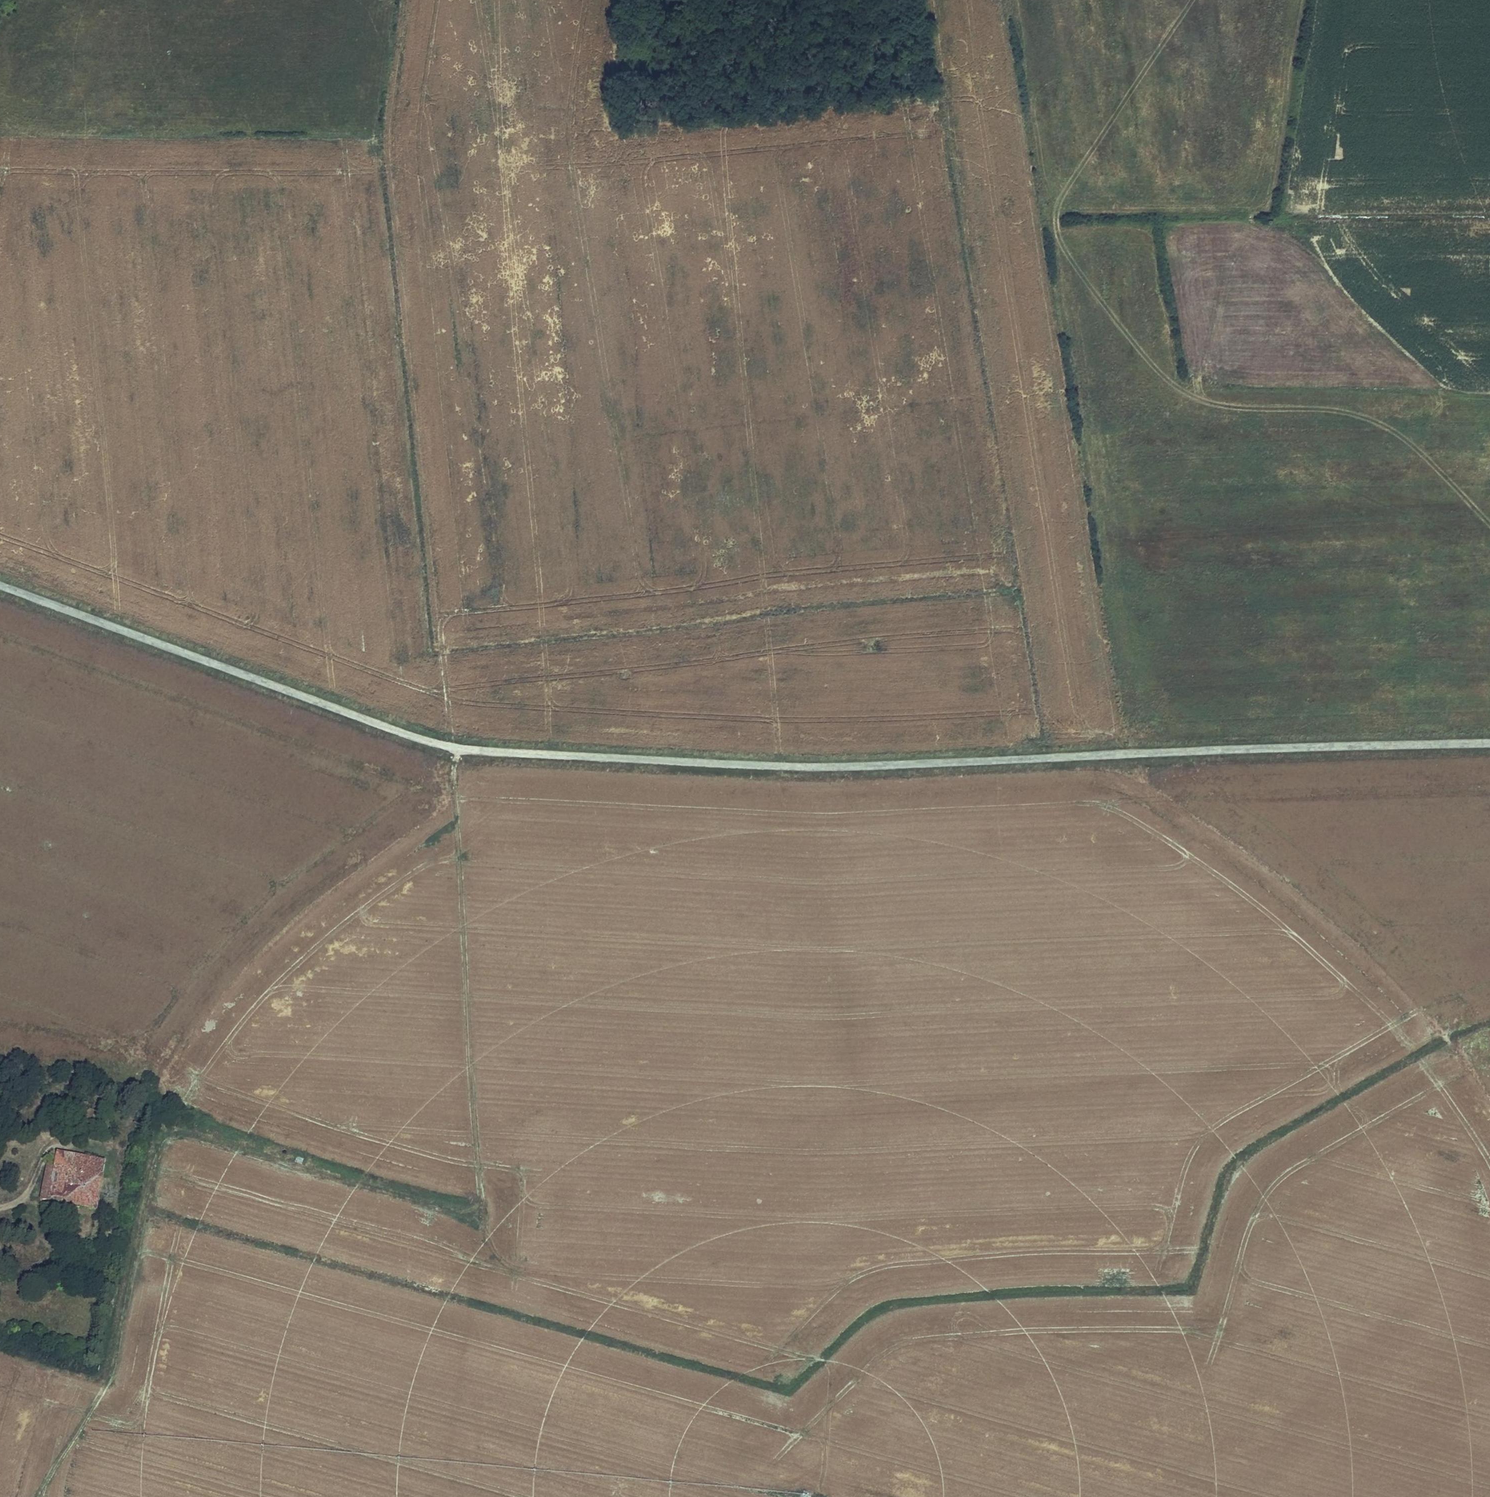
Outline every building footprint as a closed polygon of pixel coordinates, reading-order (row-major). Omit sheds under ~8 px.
[(82,1125),(86,1104),(81,1103),(78,1118),(75,1131),(87,1134),(88,1127),(82,1125)] [(88,1127),(93,1105),(86,1104),(82,1125),(88,1127)] [(72,1117),(69,1130),(75,1131),(78,1118),(72,1117)] [(102,1162),(57,1153),(54,1167),(81,1172),(79,1185),(98,1188),(102,1162)] [(48,1166),(41,1199),(47,1201),(54,1167),(48,1166)] [(81,1172),(54,1167),(47,1201),(94,1210),(94,1208),(96,1198),(98,1188),(79,1185),(81,1172)]
